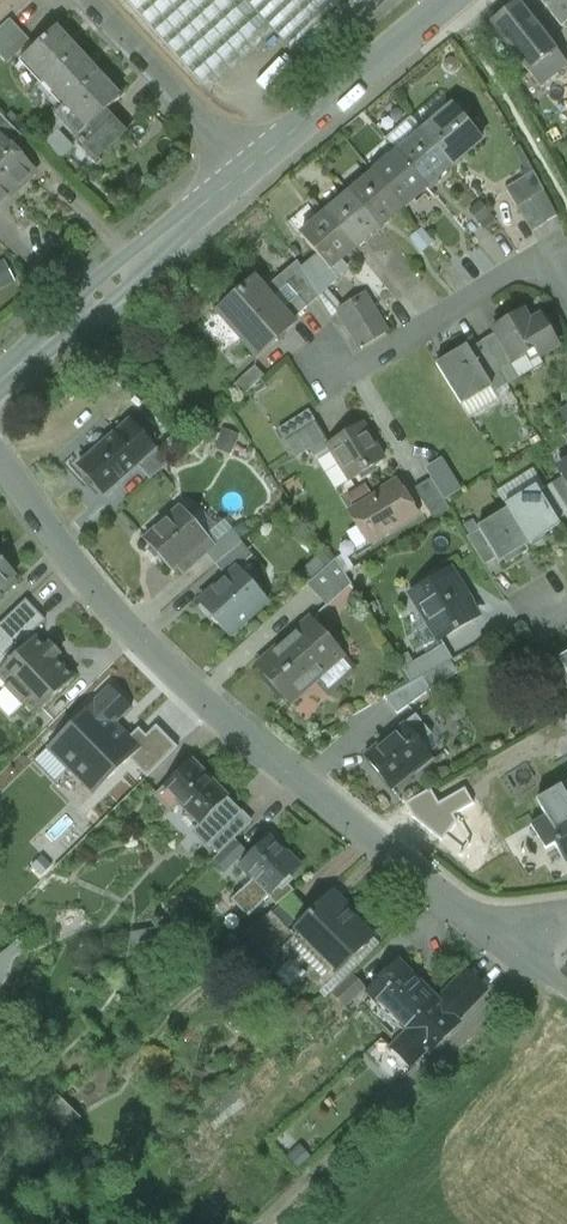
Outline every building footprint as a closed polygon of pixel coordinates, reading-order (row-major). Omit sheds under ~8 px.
[(201,85),(267,25),(243,0),(124,0),(201,85)] [(267,25),(290,50),(343,0),(243,0),(267,25)] [(562,27),(566,23),(566,0),(540,0),(562,27)] [(556,52),(518,4),(491,25),(529,74),(556,52)] [(20,32),(10,21),(0,30),(0,51),(20,32)] [(55,30),(23,59),(45,83),(77,53),(55,30)] [(0,51),(0,56),(8,65),(31,43),(20,32),(0,51)] [(529,74),(540,88),(566,67),(566,65),(556,52),(529,74)] [(77,53),(45,83),(66,106),(98,76),(77,53)] [(98,76),(66,106),(87,128),(88,129),(105,113),(120,99),(98,76)] [(481,142),(453,108),(423,134),(451,168),(481,142)] [(105,113),(88,129),(87,128),(75,139),(95,161),(125,133),(105,113)] [(0,116),(0,138),(10,149),(22,138),(0,116)] [(451,168),(423,134),(398,154),(426,187),(451,168)] [(14,193),(34,173),(10,149),(0,138),(0,179),(14,193)] [(426,187),(398,154),(374,175),(402,208),(426,187)] [(534,173),(505,190),(517,210),(530,202),(544,193),(534,173)] [(402,208),(374,175),(350,196),(378,229),(379,229),(402,208)] [(14,193),(0,179),(0,206),(14,193)] [(544,193),(530,202),(544,226),(557,218),(544,193)] [(350,196),(326,217),(354,250),(378,229),(350,196)] [(544,226),(530,202),(517,210),(532,234),(544,226)] [(326,217),(301,238),(317,257),(329,271),(341,261),(354,250),(326,217)] [(329,271),(317,257),(301,270),(318,298),(339,282),(337,280),(342,275),(346,267),(341,261),(329,271)] [(0,261),(0,289),(16,282),(6,259),(0,261)] [(403,259),(393,266),(408,289),(418,282),(403,259)] [(301,270),(285,285),(307,309),(318,298),(301,270)] [(271,298),(254,280),(217,314),(259,360),(296,326),(271,298)] [(307,309),(285,285),(271,298),(292,322),(307,309)] [(364,298),(340,313),(347,326),(372,310),(364,298)] [(372,310),(347,326),(355,338),(379,323),(372,310)] [(541,319),(530,326),(522,314),(494,331),(496,335),(514,364),(535,351),(539,358),(558,347),(541,319)] [(379,323),(355,338),(362,350),(387,335),(379,323)] [(496,335),(481,344),(499,373),(514,364),(496,335)] [(499,373),(481,344),(470,350),(489,381),(486,383),(493,394),(506,385),(499,373)] [(467,346),(436,366),(461,407),(481,395),(477,388),(486,383),(489,381),(470,350),(467,346)] [(255,367),(234,386),(243,397),(265,378),(255,367)] [(280,429),(287,442),(318,423),(311,411),(280,429)] [(130,422),(79,467),(104,496),(137,467),(155,451),(130,422)] [(287,442),(297,458),(328,440),(318,423),(287,442)] [(362,424),(330,443),(351,480),(384,461),(362,424)] [(155,451),(137,467),(150,481),(170,463),(157,449),(155,451)] [(442,459),(425,469),(431,480),(444,501),(461,491),(442,459)] [(562,471),(561,469),(559,471),(564,479),(566,484),(566,467),(562,471)] [(564,479),(552,486),(566,511),(566,484),(564,479)] [(431,480),(415,490),(434,521),(450,511),(444,501),(431,480)] [(399,486),(351,515),(368,544),(416,515),(399,486)] [(552,486),(547,489),(548,491),(542,495),(559,521),(566,516),(566,511),(552,486)] [(542,495),(538,488),(506,507),(508,511),(530,545),(562,526),(559,521),(542,495)] [(183,508),(146,541),(173,571),(177,568),(202,546),(208,554),(217,547),(216,545),(183,508)] [(508,511),(479,529),(480,531),(497,558),(500,564),(530,545),(508,511)] [(497,558),(480,531),(468,539),(484,566),(497,558)] [(231,532),(216,545),(217,547),(208,554),(206,556),(216,567),(242,545),(231,532)] [(242,545),(216,567),(227,580),(239,569),(240,570),(254,559),(242,545)] [(202,546),(177,568),(184,575),(206,556),(208,554),(202,546)] [(15,577),(0,561),(0,591),(15,577)] [(335,561),(306,587),(327,608),(351,586),(335,561)] [(227,580),(200,604),(230,638),(269,603),(240,570),(239,569),(227,580)] [(450,570),(432,582),(431,581),(412,592),(441,639),(460,628),(459,626),(477,614),(468,600),(470,599),(464,588),(462,589),(450,570)] [(0,626),(0,637),(4,641),(0,645),(0,653),(9,663),(35,639),(31,635),(45,622),(26,601),(0,626)] [(312,621),(292,638),(257,669),(289,705),(316,681),(328,695),(348,678),(349,666),(342,658),(344,657),(321,631),(312,621)] [(35,639),(9,663),(0,672),(0,679),(8,687),(0,695),(0,703),(12,716),(25,704),(36,717),(74,680),(55,660),(60,655),(51,644),(45,650),(35,639)] [(444,646),(413,664),(422,678),(423,678),(453,661),(444,646)] [(562,663),(549,671),(566,701),(566,671),(562,663)] [(413,664),(403,670),(412,684),(422,678),(413,664)] [(412,684),(401,691),(409,704),(431,691),(423,678),(422,678),(412,684)] [(123,731),(96,703),(48,750),(61,762),(59,764),(65,769),(66,768),(70,772),(77,766),(92,781),(103,770),(112,779),(126,765),(151,741),(147,737),(139,729),(126,741),(119,734),(123,731)] [(151,741),(126,765),(144,783),(177,749),(156,727),(147,737),(151,741)] [(407,727),(368,757),(393,790),(417,772),(419,774),(434,762),(407,727)] [(239,810),(191,762),(155,798),(170,813),(179,804),(200,826),(201,825),(212,837),(239,810)] [(536,801),(545,817),(530,826),(545,852),(555,847),(565,865),(566,864),(566,783),(536,801)] [(239,810),(212,837),(215,839),(210,845),(220,855),(234,840),(251,822),(239,810)] [(269,838),(241,867),(271,897),(302,866),(289,853),(287,855),(269,838)] [(220,855),(215,860),(226,871),(245,851),(234,840),(220,855)] [(375,938),(330,895),(293,933),(292,934),(295,938),(316,958),(301,972),(322,992),(375,938)] [(271,913),(245,936),(272,962),(281,953),(295,938),(292,934),(293,933),(271,913)] [(159,929),(130,934),(133,954),(163,948),(159,929)] [(316,958),(295,938),(281,953),(301,972),(316,958)] [(0,955),(0,983),(4,980),(9,960),(22,950),(17,943),(0,955)] [(437,999),(397,961),(368,992),(407,1030),(437,999)] [(489,991),(466,969),(437,999),(459,1021),(489,991)] [(354,976),(333,996),(344,1008),(365,988),(354,976)] [(459,1021),(437,999),(407,1030),(388,1049),(410,1071),(426,1054),(430,1057),(462,1024),(459,1021)] [(82,1119),(56,1095),(34,1118),(60,1142),(82,1119)]
